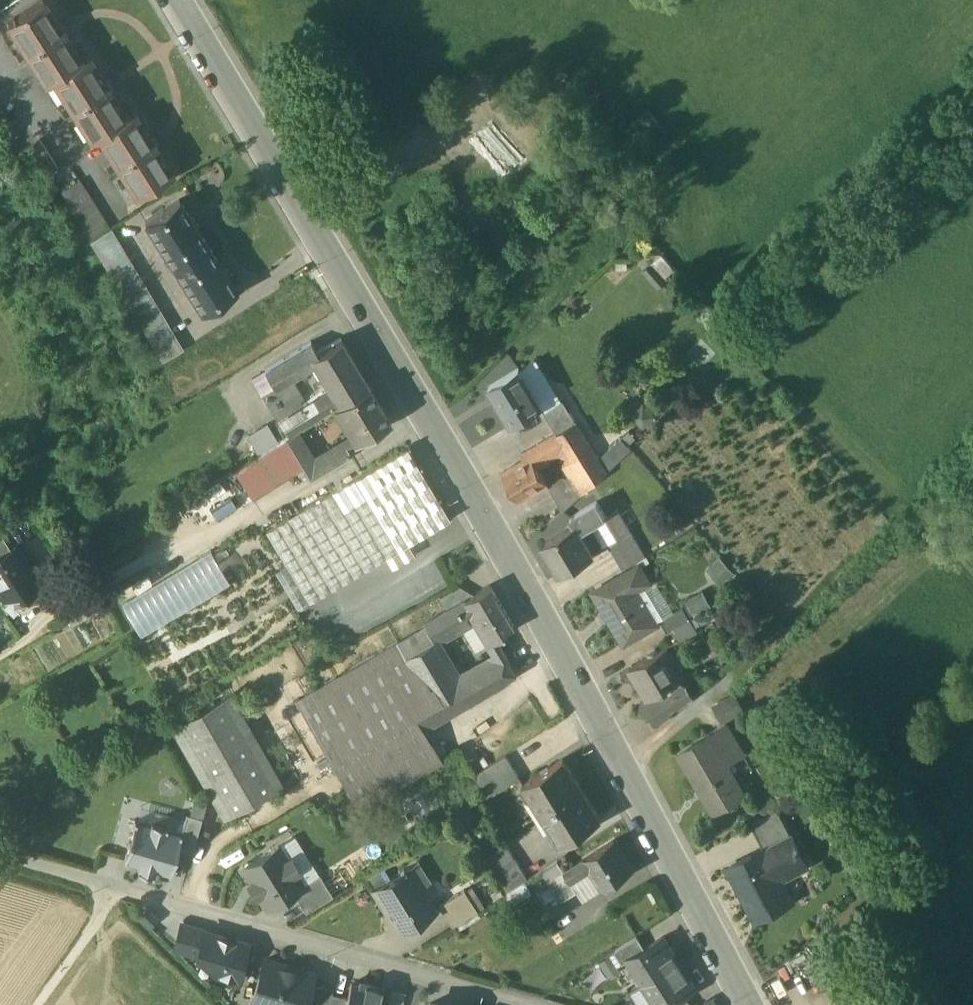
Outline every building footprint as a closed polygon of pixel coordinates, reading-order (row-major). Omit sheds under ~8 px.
[(44,0),(39,0),(7,20),(46,82),(52,78),(82,59),(44,0)] [(127,116),(88,55),(82,59),(52,78),(91,139),(98,135),(127,116)] [(127,116),(98,135),(137,197),(172,174),(133,112),(127,116)] [(39,136),(20,148),(38,177),(56,165),(39,136)] [(109,228),(78,178),(59,190),(90,240),(109,228)] [(188,217),(177,199),(143,221),(171,266),(205,245),(194,227),(197,226),(190,215),(188,217)] [(142,282),(110,227),(109,228),(90,240),(89,240),(121,295),(142,282)] [(216,262),(205,245),(171,266),(200,313),(235,292),(223,274),(225,272),(218,261),(216,262)] [(142,282),(121,295),(162,363),(183,350),(142,282)] [(360,370),(340,338),(317,352),(310,357),(314,364),(329,388),(330,389),(360,370)] [(310,342),(265,369),(275,387),(276,388),(286,382),(314,364),(310,357),(317,352),(310,342)] [(542,405),(520,369),(490,387),(512,423),(542,405)] [(360,370),(330,389),(329,388),(277,421),(286,437),(297,429),(337,404),(369,385),(360,370)] [(286,382),(276,388),(275,387),(262,395),(275,416),(298,402),(286,382)] [(369,385),(337,404),(358,439),(390,420),(369,385)] [(564,400),(544,412),(551,423),(570,411),(564,400)] [(570,411),(551,423),(556,433),(576,421),(570,411)] [(556,433),(521,453),(525,459),(502,472),(519,500),(548,483),(539,468),(544,465),(541,460),(557,451),(565,465),(592,448),(576,421),(556,433)] [(297,429),(286,437),(297,454),(310,477),(351,453),(346,445),(340,442),(315,458),(297,429)] [(630,431),(622,438),(628,445),(636,437),(630,431)] [(286,437),(233,470),(244,487),(297,454),(286,437)] [(622,438),(599,459),(606,472),(632,448),(628,445),(622,438)] [(407,447),(265,532),(308,604),(383,559),(390,570),(414,555),(408,544),(450,519),(407,447)] [(592,448),(565,465),(571,474),(583,493),(606,472),(599,459),(592,448)] [(571,474),(548,487),(563,512),(583,493),(571,474)] [(206,498),(216,513),(241,497),(231,482),(206,498)] [(574,524),(542,543),(561,574),(594,555),(580,532),(607,516),(598,501),(570,518),(574,524)] [(632,532),(619,509),(607,516),(620,539),(632,532)] [(0,532),(0,551),(9,545),(1,532),(0,532)] [(620,539),(609,545),(623,569),(646,555),(632,532),(620,539)] [(0,551),(0,585),(7,597),(20,589),(23,594),(41,583),(24,555),(22,555),(14,543),(9,545),(0,551)] [(123,605),(142,636),(230,581),(211,551),(123,605)] [(639,564),(595,591),(625,643),(657,624),(637,589),(650,582),(639,564)] [(466,599),(465,600),(475,617),(490,643),(515,628),(490,585),(466,599)] [(459,586),(439,598),(446,610),(465,600),(466,599),(459,586)] [(446,610),(423,624),(424,626),(433,642),(434,641),(475,617),(465,600),(446,610)] [(684,605),(661,619),(668,631),(691,617),(684,605)] [(457,681),(434,641),(433,642),(424,626),(397,642),(429,697),(455,683),(455,682),(457,681)] [(396,641),(295,701),(359,810),(442,761),(422,728),(421,729),(409,709),(429,697),(397,642),(396,641)] [(664,647),(630,668),(647,697),(648,698),(679,679),(686,675),(677,660),(673,662),(664,647)] [(457,681),(455,682),(455,683),(467,703),(516,675),(505,654),(457,681)] [(679,679),(648,698),(647,697),(644,698),(641,710),(653,713),(660,721),(669,713),(669,709),(675,704),(679,704),(692,693),(686,684),(681,683),(679,679)] [(429,697),(409,709),(421,729),(422,728),(467,703),(455,683),(429,697)] [(737,693),(715,706),(723,719),(744,707),(737,693)] [(230,697),(174,729),(226,820),(281,787),(279,783),(280,783),(230,697)] [(727,726),(680,754),(714,811),(745,792),(726,760),(742,751),(727,726)] [(506,756),(485,769),(500,792),(520,779),(506,756)] [(563,758),(522,784),(541,814),(583,789),(563,758)] [(500,792),(485,769),(475,776),(489,798),(500,792)] [(583,789),(541,814),(561,846),(602,821),(583,789)] [(778,808),(752,824),(764,848),(765,848),(766,850),(792,836),(778,808)] [(178,849),(192,853),(202,819),(186,814),(181,834),(182,835),(178,849)] [(150,826),(135,822),(124,861),(139,865),(138,871),(154,876),(155,870),(171,875),(178,849),(182,835),(166,831),(168,826),(151,822),(150,826)] [(792,836),(766,850),(765,848),(764,848),(732,865),(743,886),(740,888),(757,919),(793,900),(778,871),(804,857),(792,836)] [(614,840),(586,858),(593,869),(599,879),(597,881),(602,890),(633,870),(614,840)] [(278,846),(243,868),(252,881),(248,884),(257,897),(260,895),(268,908),(293,893),(303,886),(303,885),(295,873),(298,871),(290,857),(287,859),(278,846)] [(528,879),(507,846),(487,858),(508,892),(528,879)] [(564,871),(564,872),(571,883),(572,883),(593,869),(586,858),(564,871)] [(564,871),(558,861),(545,869),(564,900),(577,891),(572,883),(571,883),(564,872),(564,871)] [(416,864),(404,872),(414,888),(418,885),(419,886),(427,881),(416,864)] [(414,888),(404,872),(374,891),(400,932),(435,910),(419,886),(418,885),(414,888)] [(319,875),(303,885),(303,886),(293,893),(306,913),(333,896),(319,875)] [(478,911),(464,890),(438,906),(452,927),(478,911)] [(205,932),(181,925),(175,949),(198,956),(205,932)] [(237,981),(248,944),(205,932),(198,956),(219,977),(237,981)] [(637,937),(614,952),(622,965),(627,962),(626,960),(644,948),(637,937)] [(678,963),(662,937),(644,948),(626,960),(627,962),(643,986),(678,963)] [(792,961),(808,999),(828,991),(813,952),(792,961)] [(265,961),(253,1003),(259,1004),(304,1004),(310,983),(313,974),(265,961)] [(643,986),(655,1004),(669,1004),(685,995),(695,988),(678,963),(643,986)] [(782,1004),(810,1004),(792,968),(769,978),(782,1004)] [(310,983),(304,1004),(317,1004),(322,986),(310,983)] [(353,985),(347,1004),(378,1004),(383,989),(366,984),(365,988),(353,985)] [(322,986),(317,1004),(329,1004),(332,994),(334,990),(322,986)] [(332,994),(329,1004),(342,1004),(344,997),(332,994)] [(669,1004),(691,1004),(685,995),(669,1004)]
